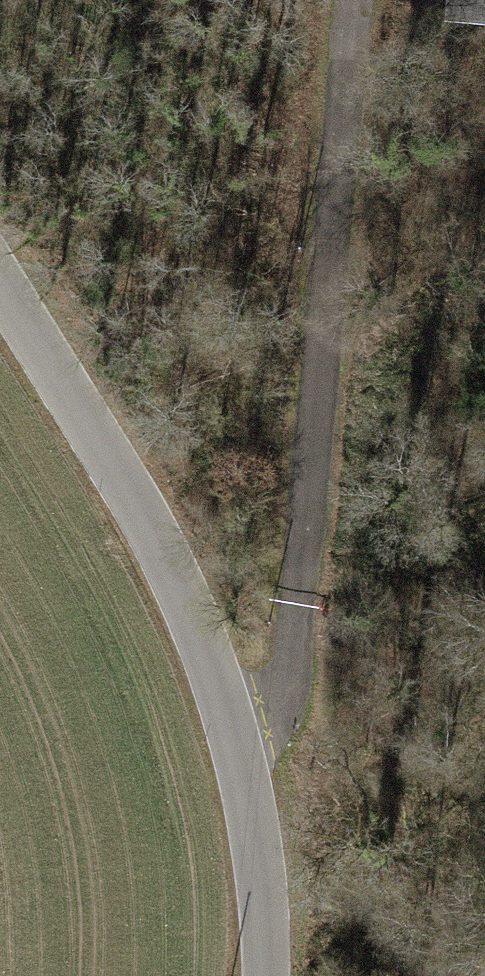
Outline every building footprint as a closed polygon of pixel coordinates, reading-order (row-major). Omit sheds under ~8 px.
[(449,20),(484,23),(484,0),(450,0),(449,20)]
